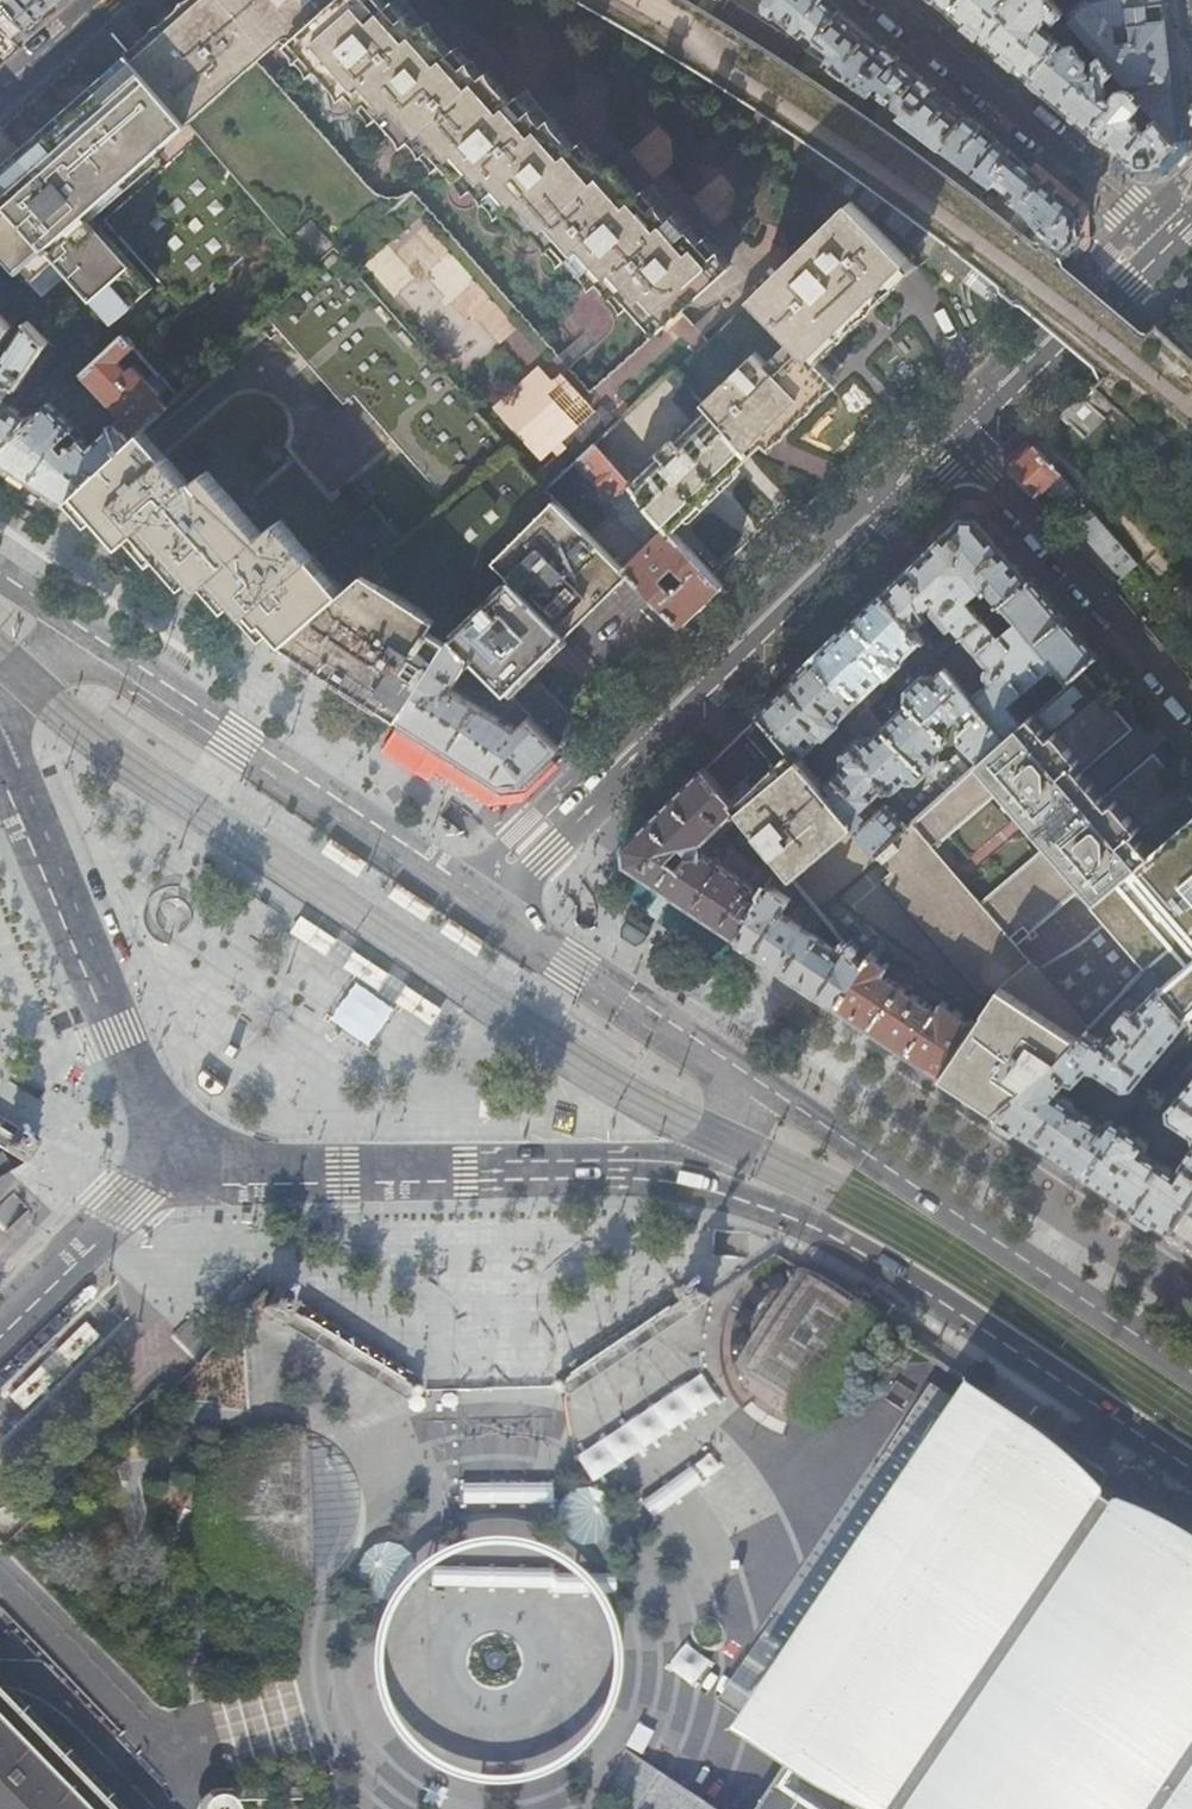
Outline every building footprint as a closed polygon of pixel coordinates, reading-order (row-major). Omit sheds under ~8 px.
[(7,5),(26,27),(54,3),(57,0),(2,0),(7,5)] [(388,7),(382,12),(371,0),(202,0),(130,62),(271,228),(309,270),(330,251),(508,447),(545,487),(576,460),(595,442),(665,377),(673,369),(748,455),(789,415),(806,398),(830,375),(811,356),(812,353),(908,258),(850,198),(706,338),(681,309),(725,268),(701,240),(695,245),(669,219),(662,224),(638,195),(631,200),(607,172),(600,177),(576,148),(568,153),(544,124),(538,130),(513,101),(506,106),(482,78),(476,83),(450,54),(443,60),(419,30),(413,35),(388,7)] [(839,10),(827,0),(765,0),(764,1),(764,8),(772,15),(776,14),(787,24),(780,33),(806,50),(839,10)] [(952,10),(960,0),(940,0),(952,10)] [(1063,13),(1052,0),(960,0),(952,10),(988,41),(1030,76),(1059,43),(1041,28),(1044,24),(1050,27),(1063,13)] [(1124,4),(1109,5),(1099,13),(1089,2),(1069,18),(1075,26),(1083,36),(1101,57),(1127,86),(1171,81),(1166,43),(1162,0),(1123,0),(1124,4)] [(941,145),(964,116),(907,67),(839,10),(806,50),(871,94),(941,145)] [(1085,61),(1085,60),(1079,54),(1074,46),(1083,36),(1075,26),(1059,43),(1030,76),(1060,102),(1091,128),(1108,109),(1099,101),(1097,73),(1094,73),(1089,73),(1084,67),(1086,65),(1086,63),(1085,61)] [(627,61),(599,29),(596,29),(576,47),(603,77),(607,79),(627,61)] [(1094,73),(1097,73),(1099,101),(1108,109),(1091,128),(1116,149),(1130,161),(1161,160),(1177,144),(1127,86),(1101,57),(1094,64),(1094,73)] [(271,228),(130,62),(98,90),(75,63),(1,129),(24,155),(0,177),(0,196),(67,272),(120,334),(130,346),(134,349),(271,228)] [(1174,104),(1171,81),(1127,86),(1177,144),(1174,104)] [(1077,242),(1075,210),(1025,167),(964,116),(941,145),(1025,208),(1043,229),(1065,252),(1073,245),(1077,242)] [(67,272),(0,196),(0,318),(7,326),(18,311),(27,321),(40,337),(69,310),(50,288),(67,272)] [(447,500),(508,447),(330,251),(309,270),(259,318),(337,405),(350,393),(447,500)] [(18,335),(7,328),(0,338),(0,387),(3,383),(15,389),(45,343),(40,337),(27,321),(18,335)] [(47,403),(0,447),(0,463),(12,471),(32,484),(62,503),(136,434),(150,420),(160,410),(161,409),(152,398),(164,386),(155,375),(145,383),(129,365),(123,369),(115,361),(130,346),(120,334),(79,373),(119,416),(118,418),(87,446),(80,438),(83,435),(73,425),(68,427),(47,403)] [(47,403),(58,392),(68,384),(74,376),(61,362),(12,406),(0,398),(0,447),(47,403)] [(669,395),(691,421),(630,481),(673,530),(719,484),(748,455),(673,369),(665,377),(675,389),(669,395)] [(63,399),(73,390),(68,384),(58,392),(63,399)] [(1086,438),(1104,420),(1082,397),(1064,415),(1086,438)] [(150,420),(136,434),(78,489),(88,500),(85,504),(97,517),(111,534),(115,530),(126,543),(138,534),(158,557),(170,571),(174,566),(188,582),(191,580),(199,590),(211,579),(222,591),(245,617),(254,610),(264,621),(283,644),(401,540),(371,507),(311,561),(279,524),(264,538),(211,483),(150,420)] [(708,599),(722,585),(673,530),(630,481),(595,442),(576,460),(602,490),(597,495),(607,506),(613,502),(619,508),(619,517),(646,544),(622,566),(629,572),(681,625),(703,604),(708,599)] [(1060,475),(1034,445),(1008,470),(1036,498),(1060,475)] [(545,487),(508,447),(447,500),(401,540),(283,644),(308,660),(340,681),(379,707),(400,721),(452,638),(511,578),(566,634),(580,620),(599,602),(617,584),(629,572),(622,566),(545,487)] [(53,517),(62,503),(32,484),(12,471),(3,485),(53,517)] [(1116,539),(1090,509),(1073,525),(1099,555),(1116,539)] [(958,519),(954,514),(929,539),(933,544),(958,519)] [(981,519),(979,516),(962,515),(958,519),(933,544),(921,555),(883,592),(938,656),(945,650),(940,644),(944,640),(925,618),(924,611),(929,607),(934,603),(962,636),(986,617),(971,598),(985,585),(1001,604),(1032,578),(1003,545),(981,519)] [(1003,545),(1008,541),(986,516),(981,519),(1003,545)] [(1112,587),(1132,568),(1120,554),(1100,573),(1112,587)] [(533,667),(566,634),(511,578),(452,638),(473,658),(495,681),(507,693),(526,673),(533,667)] [(1010,628),(1001,635),(986,617),(962,636),(988,667),(986,682),(971,696),(1005,737),(1025,720),(1010,703),(1024,690),(1026,691),(1030,687),(1050,667),(1053,664),(1063,676),(1055,684),(1059,689),(1081,669),(1097,655),(1058,609),(1032,578),(1001,604),(995,610),(1010,628)] [(979,761),(1005,737),(971,696),(938,656),(883,592),(860,616),(835,640),(876,684),(887,675),(900,688),(907,691),(907,700),(909,703),(891,721),(878,703),(872,709),(885,726),(884,727),(927,775),(926,775),(944,794),(962,777),(949,762),(938,765),(937,755),(935,753),(945,743),(945,736),(947,734),(944,730),(950,726),(960,738),(961,743),(979,761)] [(473,658),(452,638),(400,721),(477,772),(499,786),(522,781),(536,766),(557,746),(507,693),(495,681),(482,696),(458,680),(473,658)] [(876,684),(835,640),(825,650),(778,696),(761,713),(792,750),(814,775),(821,769),(821,761),(811,749),(825,735),(829,736),(842,724),(856,738),(855,741),(842,753),(843,764),(845,766),(824,787),(879,852),(913,822),(944,794),(926,775),(927,775),(884,727),(885,726),(872,709),(878,703),(885,694),(876,684)] [(507,693),(557,746),(584,720),(533,667),(507,693)] [(1081,669),(1059,689),(1025,720),(1005,737),(979,761),(962,777),(944,794),(913,822),(936,849),(941,845),(940,843),(943,840),(1003,789),(1044,836),(1050,843),(980,902),(1086,1029),(1127,988),(1145,969),(1092,908),(1191,820),(1191,798),(1153,753),(1103,796),(1083,771),(1133,729),(1081,669)] [(774,767),(792,750),(761,713),(743,730),(774,767)] [(468,785),(477,772),(400,721),(390,735),(468,785)] [(913,822),(879,852),(824,787),(814,775),(792,750),(774,767),(763,777),(744,796),(734,805),(738,810),(748,824),(785,869),(799,886),(807,896),(816,907),(842,939),(863,964),(880,940),(887,945),(886,948),(982,1013),(975,1023),(940,1075),(958,1087),(994,1111),(1054,1062),(1086,1029),(980,902),(936,849),(913,822)] [(734,805),(703,768),(663,807),(624,846),(626,864),(635,871),(736,938),(785,869),(748,824),(735,841),(730,838),(717,851),(706,842),(738,810),(734,805)] [(1092,908),(1145,969),(1191,928),(1191,820),(1092,908)] [(330,841),(321,855),(358,880),(368,867),(330,841)] [(799,886),(785,869),(736,938),(778,967),(835,1005),(863,964),(842,939),(835,947),(784,912),(784,909),(799,886)] [(397,887),(388,900),(425,924),(434,912),(397,887)] [(809,912),(816,907),(807,896),(803,900),(807,905),(805,907),(809,912)] [(302,919),(291,935),(322,956),(334,940),(302,919)] [(449,922),(440,935),(477,959),(487,947),(449,922)] [(1145,969),(1188,1021),(1191,1025),(1191,928),(1145,969)] [(905,982),(902,985),(884,973),(889,965),(878,958),(886,948),(887,945),(880,940),(863,964),(835,1005),(885,1038),(940,1075),(975,1023),(943,1001),(936,1009),(911,992),(913,987),(905,982)] [(355,954),(344,970),(374,991),(386,974),(355,954)] [(1103,1042),(1086,1029),(1054,1062),(994,1111),(1038,1140),(1087,1174),(1103,1152),(1107,1154),(1127,1126),(1114,1117),(1107,1117),(1103,1122),(1076,1104),(1071,1097),(1061,1090),(1068,1081),(1076,1084),(1089,1070),(1098,1071),(1124,1089),(1133,1088),(1188,1021),(1145,969),(1127,988),(1141,1002),(1141,1005),(1133,1012),(1130,1009),(1126,1009),(1118,1018),(1118,1023),(1120,1025),(1103,1042)] [(356,982),(329,1020),(368,1047),(394,1009),(356,982)] [(444,1013),(407,988),(395,1005),(433,1029),(444,1013)] [(232,1043),(226,1053),(235,1059),(241,1049),(232,1043)] [(226,1086),(204,1069),(198,1076),(201,1085),(212,1094),(221,1093),(226,1086)] [(1167,1108),(1168,1119),(1191,1133),(1191,1137),(1191,1078),(1167,1108)] [(1127,1126),(1107,1154),(1103,1152),(1087,1174),(1124,1199),(1170,1230),(1191,1197),(1191,1146),(1177,1168),(1169,1163),(1164,1163),(1147,1151),(1150,1146),(1149,1140),(1127,1126)] [(24,1161),(36,1143),(18,1131),(15,1135),(9,1134),(5,1141),(10,1144),(6,1150),(24,1161)] [(1191,1244),(1191,1197),(1170,1230),(1191,1244)] [(808,1465),(896,1338),(798,1270),(710,1397),(808,1465)] [(689,1312),(707,1300),(694,1283),(677,1293),(678,1300),(676,1304),(680,1310),(685,1307),(689,1312)] [(292,1307),(295,1302),(275,1292),(263,1311),(282,1323),(286,1317),(291,1319),(295,1312),(292,1307)] [(666,1320),(672,1315),(668,1309),(663,1309),(661,1314),(666,1320)] [(308,1318),(303,1318),(298,1324),(305,1329),(310,1322),(308,1318)] [(651,1330),(657,1325),(653,1320),(648,1320),(646,1325),(651,1330)] [(323,1327),(319,1327),(314,1334),(321,1338),(325,1332),(323,1327)] [(636,1340),(643,1335),(639,1329),(634,1329),(632,1334),(636,1340)] [(338,1336),(334,1336),(329,1343),(336,1347),(340,1341),(338,1336)] [(621,1350),(628,1345),(624,1339),(619,1339),(617,1345),(621,1350)] [(353,1346),(349,1346),(344,1352),(351,1356),(355,1350),(353,1346)] [(606,1360),(613,1355),(609,1350),(604,1350),(602,1355),(606,1360)] [(368,1355),(364,1355),(359,1361),(366,1366),(370,1359),(368,1355)] [(592,1370),(598,1365),(594,1359),(589,1359),(587,1364),(592,1370)] [(383,1364),(379,1364),(374,1371),(381,1375),(385,1369),(383,1364)] [(578,1380),(584,1375),(580,1370),(575,1370),(573,1375),(578,1380)] [(398,1374),(394,1374),(389,1380),(396,1385),(400,1378),(398,1374)] [(565,1392),(569,1385),(564,1380),(557,1382),(555,1386),(558,1392),(565,1392)] [(420,1390),(418,1386),(415,1384),(414,1383),(408,1384),(405,1388),(410,1396),(416,1396),(420,1390)] [(952,1413),(931,1399),(923,1412),(945,1425),(952,1413)] [(979,1432),(958,1418),(950,1430),(971,1445),(979,1432)] [(782,1791),(809,1808),(1191,1808),(1191,1551),(1189,1548),(1191,1543),(1191,1534),(1143,1501),(1135,1495),(1127,1506),(1100,1488),(1108,1477),(1074,1454),(1028,1423),(1015,1443),(1000,1433),(906,1572),(904,1571),(902,1570),(899,1570),(897,1570),(893,1572),(891,1573),(889,1576),(888,1580),(889,1584),(891,1588),(892,1589),(894,1591),(893,1593),(890,1592),(887,1591),(882,1592),(879,1594),(876,1597),(875,1600),(875,1603),(875,1606),(877,1609),(880,1612),(876,1617),(874,1616),(872,1615),(869,1615),(861,1627),(866,1632),(787,1750),(803,1761),(782,1791)] [(263,1598),(289,1600),(308,1595),(310,1566),(311,1538),(310,1512),(308,1483),(307,1460),(303,1440),(290,1437),(262,1439),(237,1450),(217,1469),(204,1494),(201,1521),(206,1547),(219,1570),(239,1587),(263,1598)] [(760,1700),(739,1686),(730,1699),(751,1713),(760,1700)] [(0,1701),(0,1808),(105,1808),(0,1701)] [(787,1718),(766,1704),(759,1716),(779,1730),(787,1718)]
